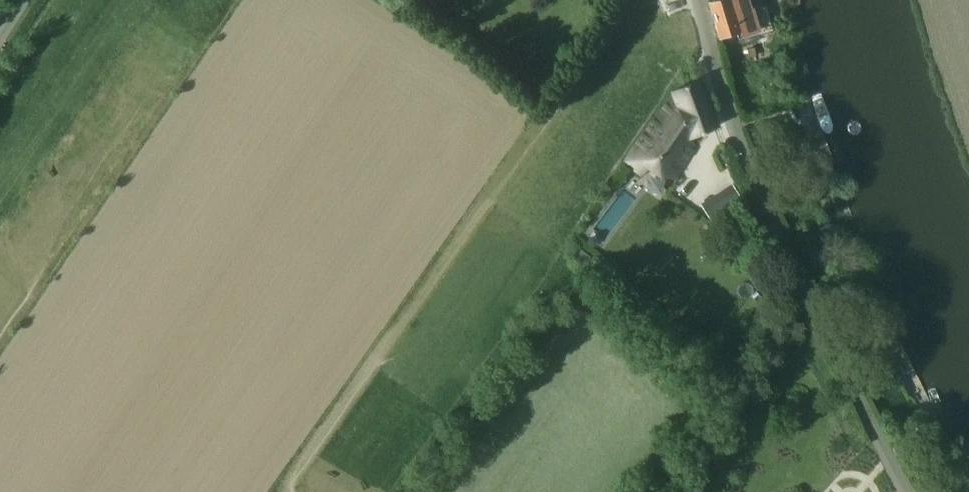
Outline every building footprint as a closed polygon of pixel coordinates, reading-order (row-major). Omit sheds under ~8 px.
[(427,0),(417,0),(413,5),(429,18),(437,8),(427,0)] [(712,4),(722,38),(738,33),(739,36),(756,31),(747,0),(726,0),(714,4),(712,4)] [(690,138),(719,126),(700,80),(672,93),(673,96),(633,146),(625,162),(641,176),(651,162),(673,178),(694,147),(690,138)]
